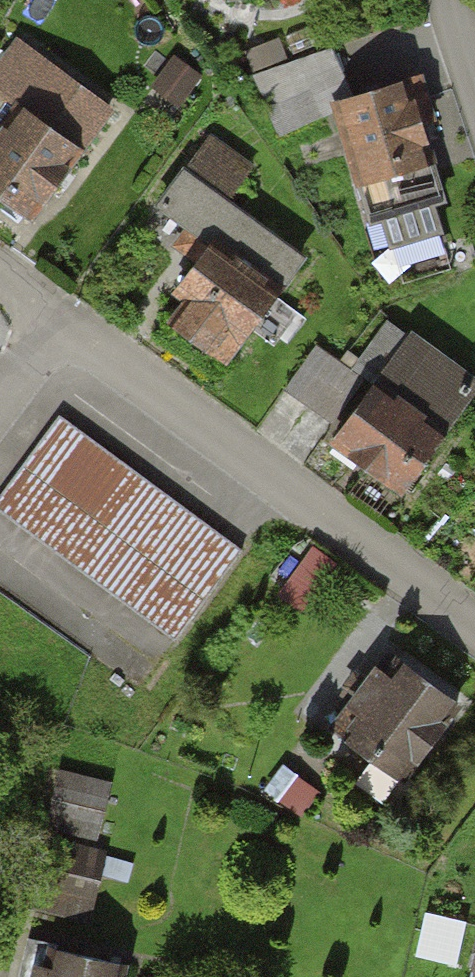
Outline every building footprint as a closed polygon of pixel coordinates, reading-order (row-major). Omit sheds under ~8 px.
[(325,112),(302,64),(257,85),(280,133),(325,112)] [(48,65),(0,129),(0,191),(29,214),(108,110),(48,65)] [(421,77),(336,104),(372,218),(383,215),(392,244),(450,226),(416,120),(433,115),(421,77)] [(209,138),(161,205),(188,225),(175,242),(198,259),(175,289),(190,300),(175,321),(225,357),(299,256),(223,201),(248,166),(209,138)] [(389,321),(357,366),(378,382),(331,448),(356,466),(362,459),(402,487),(474,386),(474,383),(389,321)] [(286,388),(332,422),(362,381),(351,373),(357,365),(345,356),(338,365),(315,348),(286,388)] [(61,417),(0,498),(0,508),(175,638),(240,551),(61,417)] [(405,773),(458,699),(400,658),(388,675),(378,668),(337,725),(405,773)] [(111,782),(60,768),(45,822),(97,836),(111,782)] [(100,856),(41,842),(31,883),(91,897),(100,856)] [(126,964),(29,939),(19,976),(123,976),(126,964)]
